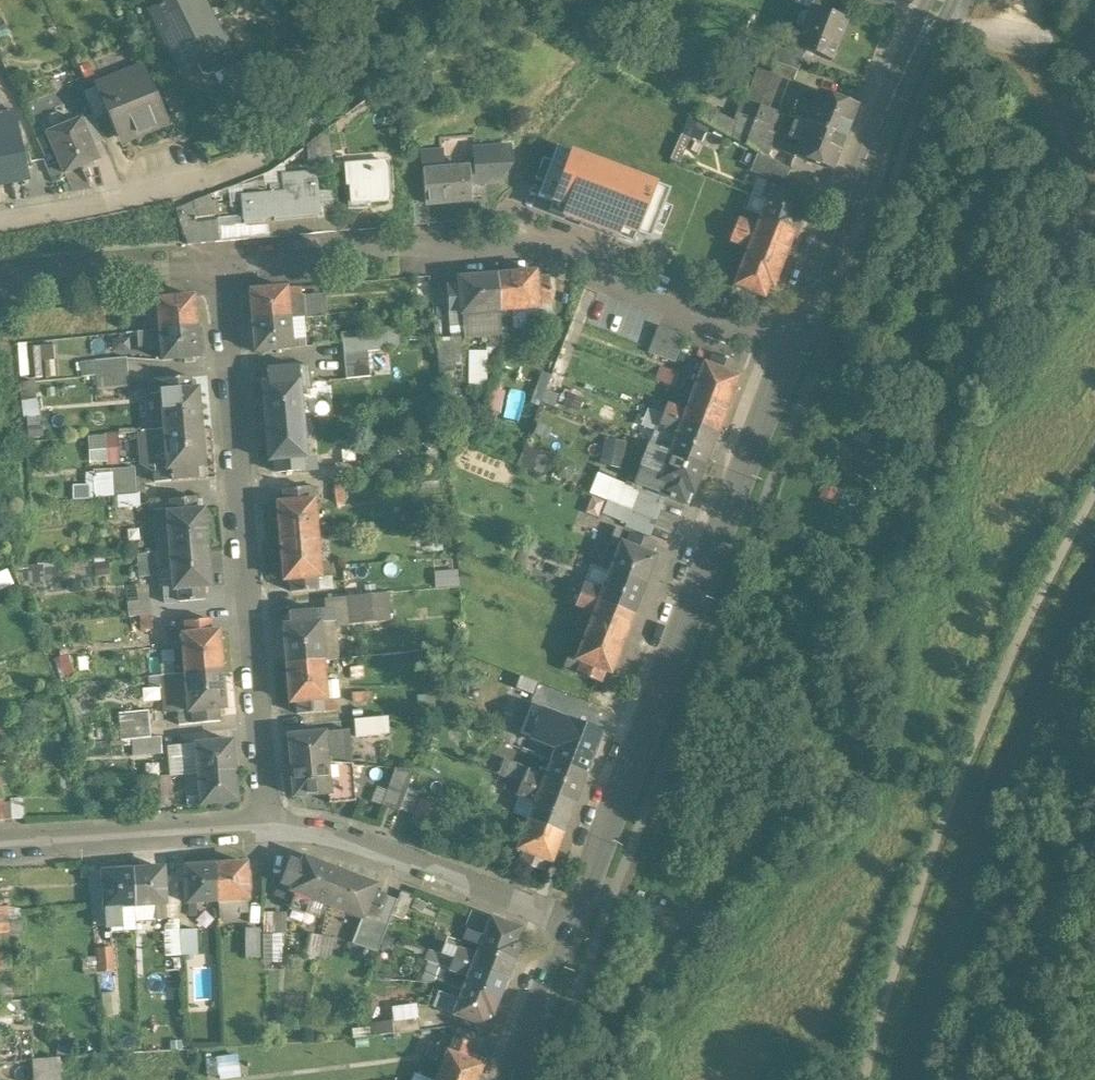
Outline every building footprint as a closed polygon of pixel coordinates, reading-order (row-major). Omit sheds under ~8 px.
[(149,11),(163,43),(168,41),(180,68),(219,50),(200,8),(204,7),(201,0),(173,0),(149,11)] [(274,13),(282,8),(278,0),(259,0),(274,13)] [(811,8),(846,21),(853,3),(846,0),(814,0),(811,8)] [(846,21),(811,8),(795,49),(830,62),(846,21)] [(802,59),(778,50),(773,62),(777,64),(797,71),(802,59)] [(797,71),(777,64),(772,76),(790,82),(792,84),(797,71)] [(143,68),(102,85),(111,106),(103,109),(106,116),(115,139),(164,119),(143,68)] [(772,76),(757,70),(748,93),(763,99),(772,76)] [(790,82),(772,76),(763,99),(759,107),(778,115),(790,82)] [(94,89),(81,94),(92,121),(97,119),(106,116),(103,109),(94,89)] [(856,107),(818,93),(806,126),(843,140),(856,107)] [(725,135),(730,121),(702,105),(695,119),(725,135)] [(778,115),(759,107),(756,117),(771,123),(767,134),(773,137),(782,116),(778,115)] [(326,131),(330,167),(342,165),(340,144),(352,143),(349,113),(326,131)] [(744,146),(753,122),(733,114),(730,121),(725,135),(744,146)] [(17,133),(14,117),(0,119),(0,137),(17,133)] [(771,123),(756,117),(753,122),(744,146),(757,153),(765,158),(773,137),(767,134),(771,123)] [(708,128),(690,119),(684,132),(702,141),(708,128)] [(79,123),(47,136),(63,176),(96,163),(79,123)] [(843,140),(806,126),(793,158),(831,172),(843,140)] [(313,168),(330,167),(326,131),(310,143),(313,168)] [(0,137),(0,188),(11,186),(9,177),(23,174),(25,174),(22,158),(17,133),(0,137)] [(682,136),(671,160),(679,164),(690,140),(682,136)] [(509,147),(472,149),(474,169),(468,170),(470,185),(476,185),(476,186),(497,185),(510,165),(509,147)] [(649,241),(668,191),(556,147),(536,197),(566,209),(563,217),(617,238),(620,230),(649,241)] [(441,152),(420,153),(422,173),(443,171),(441,152)] [(765,158),(757,153),(750,171),(783,184),(788,171),(765,158)] [(30,169),(28,157),(22,158),(25,174),(23,174),(25,183),(35,182),(32,169),(30,169)] [(385,165),(344,168),(346,188),(349,188),(351,212),(370,210),(369,204),(388,203),(385,165)] [(443,171),(422,173),(424,200),(425,206),(428,206),(471,202),(470,185),(468,170),(468,169),(443,171)] [(313,176),(283,178),(283,188),(284,196),(286,218),(316,216),(315,209),(313,176)] [(283,188),(267,189),(267,198),(284,196),(283,188)] [(240,200),(239,190),(175,214),(186,246),(216,243),(214,217),(241,215),(240,200)] [(800,202),(771,191),(759,221),(775,228),(777,223),(795,229),(800,216),(796,215),(800,202)] [(267,198),(240,200),(241,215),(242,222),(286,218),(284,196),(267,198)] [(424,200),(411,201),(412,205),(414,226),(429,225),(428,206),(425,206),(424,200)] [(345,206),(334,207),(337,233),(348,231),(345,206)] [(334,207),(315,209),(316,216),(317,234),(337,233),(334,207)] [(241,215),(214,217),(216,243),(243,241),(242,222),(241,215)] [(317,234),(316,216),(286,218),(287,237),(317,234)] [(286,218),(242,222),(243,241),(287,237),(286,218)] [(733,231),(734,229),(712,221),(707,235),(729,244),(733,231)] [(795,229),(777,223),(775,228),(759,221),(756,228),(738,221),(734,229),(733,231),(786,252),(795,229)] [(786,252),(733,231),(729,244),(747,251),(745,258),(761,264),(759,268),(777,275),(786,252)] [(761,264),(745,258),(733,287),(762,299),(767,287),(772,288),(777,275),(759,268),(761,264)] [(534,273),(495,276),(499,314),(538,310),(537,306),(549,305),(546,279),(535,280),(534,273)] [(495,276),(457,280),(458,287),(445,288),(447,314),(455,313),(460,312),(460,317),(469,316),(499,314),(495,276)] [(285,289),(288,320),(302,318),(323,317),(321,286),(285,289)] [(285,289),(249,292),(252,323),(288,320),(285,289)] [(192,297),(156,301),(156,302),(157,309),(159,331),(195,328),(192,297)] [(156,302),(143,303),(144,311),(157,309),(156,302)] [(460,317),(460,312),(455,313),(456,326),(465,325),(470,325),(469,316),(460,317)] [(455,313),(447,314),(449,327),(456,326),(455,313)] [(499,314),(469,316),(470,325),(465,325),(466,338),(487,336),(500,335),(499,314)] [(290,341),(303,340),(302,318),(288,320),(290,341)] [(288,320),(252,323),(254,353),(290,350),(290,349),(290,341),(288,320)] [(195,328),(159,331),(160,344),(162,361),(198,358),(195,328)] [(658,329),(649,354),(662,359),(671,334),(658,329)] [(159,331),(137,333),(138,346),(160,344),(159,331)] [(382,334),(341,338),(342,355),(367,353),(384,351),(382,334)] [(513,334),(500,335),(501,344),(513,343),(513,334)] [(685,340),(671,334),(662,359),(676,364),(685,340)] [(500,335),(487,336),(488,345),(501,344),(500,335)] [(460,339),(434,340),(437,368),(460,367),(460,339)] [(303,340),(290,341),(290,349),(304,347),(303,340)] [(35,342),(34,374),(54,374),(54,342),(35,342)] [(470,349),(469,383),(487,383),(488,349),(470,349)] [(712,356),(698,351),(696,357),(709,363),(712,356)] [(367,353),(342,355),(345,380),(369,378),(367,353)] [(736,365),(712,356),(709,363),(708,367),(703,365),(692,393),(726,407),(737,378),(732,376),(736,365)] [(125,358),(80,362),(82,378),(96,377),(127,374),(125,358)] [(307,367),(292,368),(292,369),(294,369),(294,381),(298,381),(299,391),(309,390),(307,367)] [(292,369),(267,371),(268,383),(262,384),(265,423),(301,420),(299,391),(298,381),(294,381),(294,369),(292,369)] [(127,374),(96,377),(97,389),(128,387),(127,374)] [(188,378),(163,380),(164,388),(164,392),(159,393),(163,431),(200,427),(196,389),(189,390),(188,378)] [(163,380),(149,381),(150,389),(164,388),(163,380)] [(726,407),(692,393),(684,413),(666,405),(664,409),(662,416),(714,437),(726,407)] [(664,409),(652,404),(649,411),(662,416),(664,409)] [(714,437),(662,416),(657,428),(676,435),(669,453),(703,467),(714,437)] [(301,420),(265,423),(268,461),(275,460),(276,471),(302,469),(301,458),(304,458),(301,420)] [(200,427),(163,431),(166,470),(171,470),(172,481),(198,479),(197,467),(203,467),(200,427)] [(163,431),(144,433),(138,434),(141,462),(142,463),(152,462),(154,483),(172,481),(171,470),(166,470),(163,431)] [(116,464),(114,432),(103,433),(105,465),(116,464)] [(105,465),(103,433),(86,435),(88,466),(105,465)] [(608,439),(604,462),(620,464),(624,441),(608,439)] [(669,453),(649,446),(641,469),(660,476),(657,483),(662,485),(658,495),(682,504),(686,494),(691,496),(703,467),(669,453)] [(328,467),(328,478),(356,478),(356,453),(332,453),(332,467),(328,467)] [(660,476),(641,469),(634,486),(658,495),(662,485),(657,483),(660,476)] [(116,484),(137,482),(136,472),(94,475),(96,497),(117,496),(116,484)] [(637,493),(598,475),(589,495),(606,502),(630,512),(637,493)] [(127,495),(138,494),(137,482),(116,484),(117,496),(127,495)] [(308,489),(281,491),(282,503),(276,504),(279,543),(316,540),(312,501),(309,501),(308,489)] [(661,502),(637,493),(630,512),(628,517),(652,526),(661,502)] [(138,494),(127,495),(128,507),(139,506),(138,494)] [(195,499),(169,501),(169,509),(170,513),(166,513),(169,551),(205,548),(202,510),(197,511),(195,499)] [(169,501),(155,502),(155,511),(169,509),(169,501)] [(630,512),(606,502),(602,515),(625,525),(628,517),(630,512)] [(652,526),(628,517),(625,525),(623,528),(647,537),(652,526)] [(609,545),(614,532),(599,527),(597,533),(594,541),(592,547),(587,559),(586,563),(609,573),(618,549),(609,545)] [(597,533),(589,530),(586,538),(594,541),(597,533)] [(629,535),(615,530),(614,532),(609,545),(618,549),(620,545),(624,546),(629,535)] [(653,545),(629,535),(624,546),(620,545),(618,549),(609,573),(643,585),(653,558),(649,556),(653,545)] [(316,540),(279,543),(282,581),(289,581),(290,593),(317,591),(316,579),(319,578),(316,540)] [(592,547),(584,544),(579,556),(587,559),(592,547)] [(205,548),(169,551),(172,580),(173,591),(177,591),(177,594),(178,602),(204,600),(203,588),(209,588),(205,548)] [(154,553),(136,554),(138,577),(156,575),(154,553)] [(643,585),(609,573),(602,591),(584,584),(579,596),(631,616),(643,585)] [(316,579),(317,591),(330,590),(329,577),(319,578),(316,579)] [(172,580),(161,581),(162,595),(177,594),(177,591),(173,591),(172,580)] [(345,585),(346,597),(353,597),(369,595),(368,583),(345,585)] [(109,619),(126,617),(125,602),(148,600),(147,588),(119,591),(120,600),(107,602),(109,619)] [(177,594),(162,595),(163,604),(178,602),(177,594)] [(386,594),(369,595),(353,597),(355,615),(356,626),(388,623),(386,594)] [(631,616),(579,596),(575,606),(593,613),(586,632),(620,645),(631,616)] [(355,615),(353,597),(346,597),(345,616),(355,615)] [(138,616),(149,615),(148,600),(125,602),(126,617),(138,616)] [(335,610),(314,612),(315,624),(320,623),(320,625),(336,624),(335,610)] [(314,612),(288,614),(289,626),(283,626),(286,665),(323,662),(320,625),(320,623),(315,624),(314,612)] [(149,615),(138,616),(139,630),(151,629),(149,615)] [(356,626),(355,615),(345,616),(346,626),(356,626)] [(209,620),(184,622),(184,630),(185,635),(180,635),(184,674),(220,671),(217,632),(211,632),(209,620)] [(184,622),(170,623),(171,632),(184,630),(184,622)] [(620,645),(586,632),(575,661),(579,662),(575,673),(600,683),(604,672),(609,674),(620,645)] [(134,663),(136,678),(171,675),(170,666),(161,667),(161,665),(150,666),(149,662),(134,663)] [(323,662),(286,665),(289,703),(295,703),(296,714),(323,712),(322,701),(326,701),(323,662)] [(220,671),(184,674),(187,710),(187,712),(191,712),(192,724),(218,722),(217,710),(224,709),(220,671)] [(187,712),(187,710),(178,711),(179,726),(192,724),(191,712),(187,712)] [(147,712),(119,715),(121,742),(131,741),(150,740),(147,712)] [(552,754),(549,761),(584,775),(596,745),(600,736),(539,712),(526,744),(552,754)] [(386,717),(353,720),(355,739),(388,736),(386,717)] [(348,731),(323,734),(326,764),(340,765),(351,766),(348,731)] [(323,734),(287,737),(290,767),(326,764),(323,734)] [(150,740),(131,741),(133,757),(161,754),(159,739),(150,740)] [(231,741),(195,745),(195,752),(197,775),(234,772),(231,741)] [(195,745),(181,746),(182,754),(195,752),(195,745)] [(584,775),(549,761),(542,780),(526,773),(525,773),(521,784),(572,805),(584,775)] [(527,771),(507,763),(502,778),(507,779),(521,784),(525,773),(526,773),(527,771)] [(326,764),(290,767),(293,797),(325,795),(328,794),(326,764)] [(340,765),(326,764),(328,794),(325,795),(326,804),(343,802),(342,788),(340,765)] [(351,766),(340,765),(342,788),(355,787),(354,766),(351,766)] [(394,769),(380,804),(397,810),(413,771),(394,769)] [(234,772),(197,775),(199,797),(200,805),(236,802),(234,772)] [(171,776),(160,777),(161,798),(172,798),(171,776)] [(521,784),(507,779),(504,786),(518,791),(521,784)] [(572,805),(521,784),(518,791),(516,795),(534,802),(526,821),(561,835),(572,805)] [(199,797),(186,798),(186,806),(200,805),(199,797)] [(441,808),(420,800),(410,824),(431,832),(441,808)] [(24,820),(24,802),(0,803),(0,820),(24,820)] [(561,835),(526,821),(515,850),(521,852),(517,862),(541,872),(546,861),(550,863),(561,835)] [(521,852),(515,850),(493,841),(489,852),(517,862),(521,852)] [(339,872),(303,858),(300,865),(291,861),(276,898),(291,903),(289,909),(304,915),(310,899),(326,906),(339,872)] [(245,864),(215,866),(217,902),(238,901),(246,901),(247,901),(245,864)] [(215,866),(184,868),(186,904),(187,904),(195,904),(217,902),(215,866)] [(163,869),(132,870),(134,907),(156,906),(163,905),(165,905),(163,869)] [(132,870),(102,872),(104,908),(105,908),(121,907),(134,907),(132,870)] [(375,886),(339,872),(326,906),(363,920),(364,916),(372,919),(375,920),(384,896),(373,892),(375,886)] [(412,896),(400,891),(396,901),(391,916),(403,920),(412,896)] [(396,901),(384,896),(375,920),(372,919),(362,944),(378,950),(391,916),(396,901)] [(246,901),(238,901),(239,914),(247,914),(246,901)] [(195,904),(187,904),(188,917),(196,917),(195,904)] [(163,905),(156,906),(156,919),(164,918),(163,905)] [(121,907),(105,908),(106,927),(122,926),(121,907)] [(23,934),(22,922),(8,922),(8,908),(0,908),(0,935),(23,934)] [(273,933),(273,913),(262,913),(263,933),(273,933)] [(489,920),(477,915),(474,922),(487,927),(489,920)] [(519,930),(490,919),(489,920),(487,927),(478,949),(495,956),(497,951),(513,957),(519,943),(514,942),(519,930)] [(259,947),(259,928),(249,928),(249,948),(259,947)] [(195,930),(178,931),(179,955),(180,956),(196,955),(195,930)] [(178,931),(164,932),(166,956),(179,955),(178,931)] [(280,936),(263,937),(263,960),(281,960),(280,936)] [(306,938),(303,959),(316,962),(320,940),(306,938)] [(111,947),(97,948),(99,973),(113,972),(111,947)] [(260,957),(259,948),(259,947),(249,948),(249,957),(260,957)] [(12,972),(10,948),(0,949),(0,973),(12,972)] [(456,953),(443,948),(441,955),(453,960),(456,953)] [(495,956),(478,949),(476,956),(457,949),(456,953),(453,960),(505,979),(513,957),(497,951),(495,956)] [(441,955),(438,963),(450,968),(453,960),(441,955)] [(505,979),(453,960),(450,968),(449,971),(450,972),(467,979),(464,985),(481,991),(480,995),(496,1001),(505,979)] [(467,979),(450,972),(448,978),(451,979),(448,985),(462,990),(464,985),(467,979)] [(0,985),(0,998),(13,996),(11,984),(0,985)] [(462,990),(448,985),(439,1010),(452,1016),(462,990)] [(496,1001),(480,995),(481,991),(464,985),(462,990),(452,1016),(481,1027),(486,1014),(491,1015),(496,1001)] [(431,995),(421,992),(417,1005),(427,1008),(431,995)] [(390,1013),(391,1022),(418,1019),(416,1010),(390,1013)] [(418,1019),(391,1022),(393,1034),(419,1031),(418,1019)] [(445,1053),(435,1079),(476,1079),(481,1067),(475,1064),(477,1058),(467,1054),(470,1046),(454,1040),(448,1054),(445,1053)] [(235,1055),(207,1059),(210,1077),(238,1074),(235,1055)] [(31,1060),(33,1079),(60,1079),(59,1058),(31,1060)]
